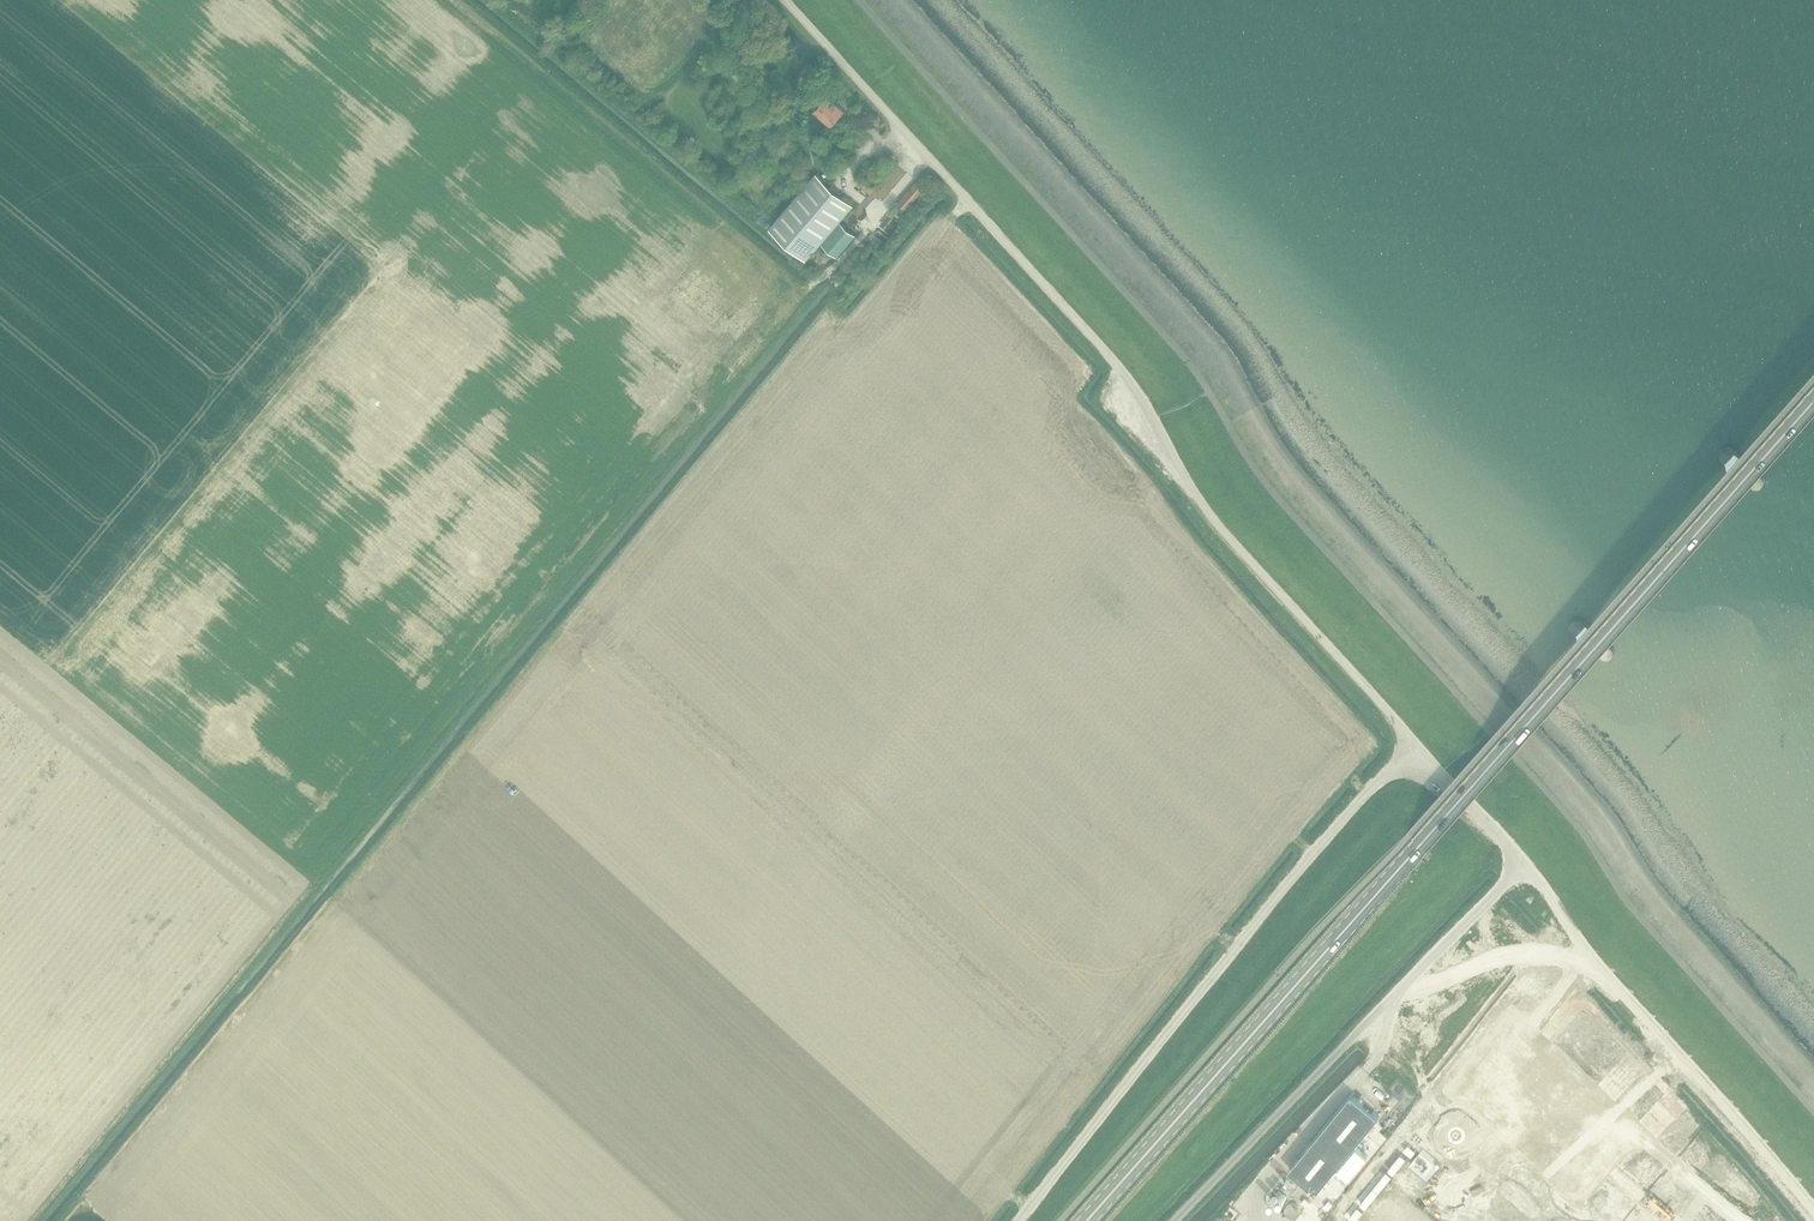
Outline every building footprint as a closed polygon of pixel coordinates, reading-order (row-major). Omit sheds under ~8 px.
[(783,82),(768,68),(760,77),(776,90),(783,82)] [(845,103),(853,96),(841,82),(833,88),(845,103)] [(845,111),(828,96),(815,111),(832,126),(845,111)] [(877,165),(872,170),(881,180),(886,175),(877,165)] [(853,204),(816,172),(770,228),(807,259),(853,204)] [(910,184),(920,179),(917,172),(907,177),(910,184)] [(875,187),(864,177),(860,182),(871,192),(875,187)] [(924,190),(916,184),(899,203),(907,209),(924,190)] [(855,234),(841,223),(824,244),(837,255),(855,234)] [(1353,1093),(1290,1168),(1318,1191),(1380,1115),(1353,1093)] [(1454,1136),(1454,1139),(1454,1142),(1455,1145),(1456,1148),(1458,1150),(1460,1152),(1461,1154),(1464,1155),(1466,1156),(1469,1157),(1474,1157),(1478,1156),(1481,1154),(1483,1153),(1484,1152),(1486,1150),(1487,1148),(1488,1145),(1489,1143),(1490,1141),(1490,1138),(1489,1136),(1489,1134),(1488,1132),(1487,1129),(1486,1127),(1484,1125),(1482,1124),(1480,1123),(1479,1122),(1477,1121),(1475,1121),(1473,1121),(1470,1121),(1469,1121),(1466,1122),(1464,1122),(1462,1123),(1461,1124),(1459,1126),(1457,1128),(1456,1130),(1455,1133),(1454,1136)] [(1508,1169),(1499,1178),(1503,1182),(1512,1174),(1508,1169)] [(1305,1197),(1301,1202),(1307,1206),(1311,1202),(1305,1197)] [(1285,1208),(1285,1209),(1285,1210),(1285,1211),(1285,1212),(1286,1213),(1287,1214),(1288,1215),(1289,1216),(1290,1216),(1291,1217),(1292,1217),(1293,1217),(1294,1216),(1295,1216),(1296,1215),(1297,1215),(1297,1214),(1298,1214),(1298,1213),(1299,1213),(1299,1212),(1299,1211),(1300,1210),(1300,1209),(1300,1208),(1299,1208),(1299,1207),(1299,1206),(1298,1205),(1298,1204),(1297,1204),(1297,1203),(1296,1203),(1295,1202),(1294,1202),(1293,1202),(1292,1202),(1291,1202),(1290,1202),(1289,1202),(1288,1203),(1287,1204),(1286,1205),(1286,1206),(1285,1207),(1285,1208)]
